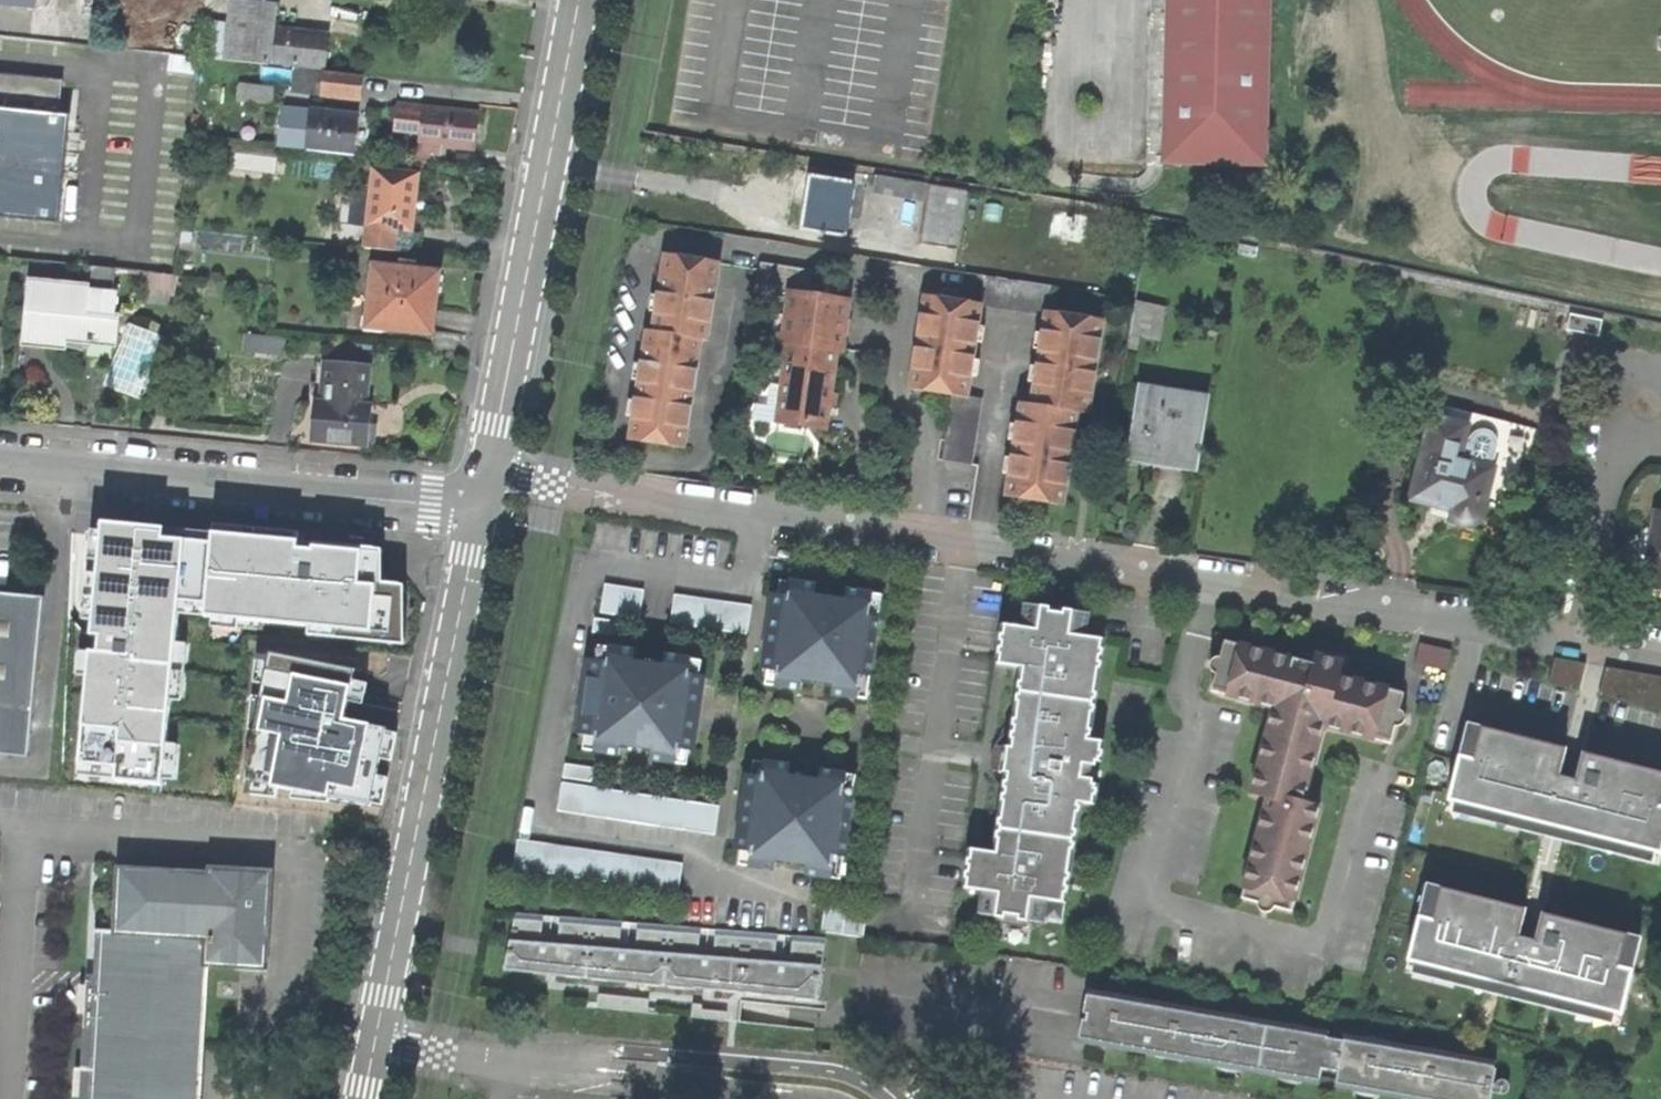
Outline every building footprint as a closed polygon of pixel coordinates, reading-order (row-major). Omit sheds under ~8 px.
[(34,8),(47,6),(50,0),(0,0),(0,5),(34,8)] [(82,13),(99,14),(100,0),(83,0),(82,13)] [(324,69),(328,38),(273,31),(275,5),(233,0),(226,60),(270,66),(270,62),(324,69)] [(1273,0),(1166,0),(1162,168),(1268,171),(1273,0)] [(363,76),(295,69),(293,91),(361,99),(363,76)] [(57,220),(69,114),(58,113),(61,79),(0,73),(0,215),(57,220)] [(238,102),(272,106),(274,89),(239,84),(238,102)] [(418,162),(440,165),(442,146),(477,149),(478,132),(480,114),(398,106),(396,130),(421,133),(418,162)] [(336,114),(313,111),(308,151),(355,156),(359,117),(336,114)] [(414,217),(419,175),(374,171),(366,250),(411,254),(414,217)] [(852,183),(811,176),(803,220),(801,230),(842,237),(852,183)] [(924,241),(958,247),(967,189),(934,183),(924,241)] [(652,332),(701,340),(706,341),(718,264),(664,255),(660,285),(652,332)] [(757,293),(790,298),(790,294),(808,296),(811,269),(762,262),(757,293)] [(85,285),(85,288),(113,291),(115,269),(87,266),(85,285)] [(438,275),(373,268),(367,328),(434,335),(436,311),(434,311),(436,297),(438,275)] [(986,273),(981,302),(981,304),(1045,314),(1046,310),(1050,283),(986,273)] [(152,287),(173,289),(174,276),(153,275),(152,287)] [(85,288),(85,285),(29,279),(22,345),(65,350),(65,347),(72,347),(81,348),(82,344),(117,347),(120,315),(115,314),(112,342),(63,337),(62,345),(26,341),(32,283),(85,288)] [(63,337),(112,342),(115,314),(118,292),(113,291),(85,288),(32,283),(26,341),(62,345),(63,337)] [(950,394),(967,396),(973,356),(981,304),(981,302),(924,293),(908,387),(950,394)] [(849,302),(808,296),(790,294),(790,298),(783,341),(790,342),(836,349),(842,350),(846,325),(849,302)] [(1584,343),(1598,345),(1603,319),(1535,304),(1529,321),(1586,335),(1584,343)] [(1137,324),(1156,328),(1159,312),(1139,309),(1137,324)] [(1102,320),(1046,310),(1045,314),(1031,404),(1076,411),(1088,413),(1095,370),(1102,320)] [(683,448),(701,340),(652,332),(646,331),(642,356),(629,439),(683,448)] [(243,352),(264,354),(265,337),(245,335),(243,352)] [(264,354),(284,355),(285,338),(265,337),(264,354)] [(786,371),(778,422),(798,425),(825,429),(836,349),(790,342),(786,371)] [(366,407),(369,365),(324,361),(322,403),(366,407)] [(773,426),(778,422),(786,371),(776,370),(772,390),(769,390),(767,405),(758,403),(755,406),(752,420),(756,424),(773,426)] [(1167,455),(1193,459),(1204,397),(1141,387),(1131,454),(1154,457),(1164,459),(1167,455)] [(981,398),(967,396),(950,394),(944,435),(939,434),(936,456),(941,456),(941,458),(971,463),(981,398)] [(371,407),(366,407),(322,403),(314,402),(311,440),(368,445),(371,413),(371,407)] [(1062,505),(1076,411),(1031,404),(1021,402),(1005,495),(1034,500),(1062,505)] [(1464,425),(1429,417),(1410,497),(1429,502),(1451,507),(1451,514),(1454,519),(1460,523),(1468,524),(1475,521),(1479,515),(1490,467),(1453,458),(1457,440),(1462,440),(1464,425)] [(1654,510),(1643,589),(1660,592),(1660,511),(1654,510)] [(103,515),(102,523),(165,529),(166,521),(103,515)] [(309,627),(395,635),(400,586),(400,584),(383,583),(372,581),(375,549),(299,542),(212,533),(165,529),(102,523),(101,532),(99,561),(97,575),(93,620),(91,635),(100,636),(98,653),(90,652),(88,677),(79,766),(80,766),(115,769),(114,779),(114,782),(162,786),(163,779),(166,744),(171,700),(176,644),(179,614),(180,604),(206,606),(205,617),(213,618),(264,623),(309,627)] [(213,525),(212,533),(299,542),(299,534),(263,531),(213,525)] [(89,560),(99,561),(101,532),(91,531),(89,560)] [(382,550),(375,549),(372,581),(383,583),(382,550)] [(83,620),(93,620),(97,575),(87,574),(83,620)] [(781,583),(778,598),(790,600),(793,584),(781,583)] [(776,689),(801,693),(803,682),(836,687),(833,698),(858,702),(862,678),(872,679),(880,622),(871,621),(875,598),(850,594),(847,605),(833,602),(816,600),(818,588),(793,584),(790,600),(778,598),(775,598),(763,672),(768,672),(779,674),(776,689)] [(600,614),(639,620),(644,592),(605,585),(600,614)] [(405,587),(400,586),(395,635),(309,627),(309,636),(405,645),(405,587)] [(27,760),(41,599),(0,595),(0,758),(27,760)] [(671,625),(748,636),(753,608),(676,597),(671,625)] [(884,599),(875,598),(871,621),(880,622),(884,599)] [(179,614),(205,617),(206,606),(180,604),(179,614)] [(1046,905),(1064,907),(1079,808),(1093,809),(1097,789),(1091,788),(1092,783),(1087,783),(1088,770),(1094,770),(1094,766),(1100,766),(1103,745),(1089,743),(1103,643),(1086,641),(1089,620),(1073,618),(1072,619),(1057,617),(1042,615),(1041,613),(1023,611),(1021,631),(1003,628),(999,648),(1014,650),(1013,670),(1021,671),(1010,750),(999,749),(996,775),(1005,776),(993,856),(984,855),(982,873),(966,871),(963,893),(980,895),(977,916),(994,918),(993,927),(1025,932),(1027,923),(1043,925),(1046,905)] [(264,632),(264,623),(213,618),(213,627),(264,632)] [(1292,912),(1321,807),(1303,802),(1324,726),(1392,744),(1397,726),(1401,711),(1405,694),(1340,677),(1344,662),(1330,658),(1317,655),(1317,656),(1302,652),(1300,661),(1225,641),(1211,691),(1275,708),(1251,794),(1268,799),(1241,899),(1258,903),(1275,908),(1292,912)] [(187,645),(176,644),(171,700),(181,702),(187,645)] [(598,648),(595,662),(606,664),(609,650),(598,648)] [(997,668),(1013,670),(1014,650),(999,648),(997,668)] [(591,752),(618,756),(619,746),(651,751),(650,762),(675,765),(678,751),(689,752),(694,753),(706,679),(700,678),(690,677),(692,662),(666,658),(665,668),(649,666),(633,664),(634,653),(609,650),(606,664),(595,662),(587,661),(576,735),(583,736),(594,737),(591,752)] [(77,676),(88,677),(90,652),(80,652),(77,676)] [(355,671),(270,654),(269,657),(264,685),(261,699),(254,733),(245,781),(249,782),(278,789),(294,792),(324,799),(334,749),(340,750),(346,721),(349,704),(353,681),(355,671)] [(255,683),(264,685),(269,657),(257,655),(255,683)] [(1563,658),(1556,683),(1583,689),(1589,664),(1563,658)] [(703,664),(692,662),(690,677),(700,678),(703,664)] [(1424,702),(1437,706),(1446,672),(1432,669),(1424,702)] [(1660,710),(1660,677),(1611,669),(1606,701),(1660,710)] [(766,687),(776,689),(779,674),(768,672),(766,687)] [(868,703),(872,679),(862,678),(858,702),(868,703)] [(367,684),(353,681),(349,704),(364,706),(365,696),(367,684)] [(249,732),(254,733),(261,699),(254,697),(249,732)] [(1405,714),(1401,711),(1397,726),(1400,726),(1404,724),(1406,722),(1406,718),(1405,714)] [(386,729),(346,721),(340,750),(334,749),(324,799),(330,800),(371,807),(371,804),(377,777),(380,759),(385,733),(386,729)] [(1467,725),(1459,756),(1473,760),(1481,728),(1467,725)] [(1459,756),(1448,801),(1455,803),(1655,853),(1660,855),(1660,806),(1659,806),(1660,796),(1660,774),(1585,754),(1578,781),(1568,778),(1558,775),(1564,749),(1481,728),(1473,760),(1459,756)] [(396,735),(385,733),(380,759),(391,762),(396,735)] [(581,751),(591,752),(594,737),(583,736),(581,751)] [(177,745),(166,744),(163,779),(173,781),(177,745)] [(686,768),(689,752),(678,751),(675,765),(686,768)] [(560,779),(589,783),(591,769),(563,764),(560,779)] [(753,764),(751,779),(762,780),(764,766),(753,764)] [(79,776),(114,779),(115,769),(80,766),(79,776)] [(805,879),(830,882),(833,859),(843,860),(852,802),(842,801),(846,778),(821,774),(820,786),(804,783),(787,781),(789,769),(764,766),(762,780),(751,779),(746,778),(734,851),(739,852),(750,853),(748,869),(773,873),(775,862),(806,867),(805,879)] [(387,779),(377,777),(371,804),(381,806),(387,779)] [(856,779),(846,778),(842,801),(852,802),(856,779)] [(276,799),(278,789),(249,782),(246,795),(276,799)] [(554,811),(713,836),(717,808),(559,784),(554,811)] [(328,804),(330,800),(324,799),(294,792),(292,800),(328,804)] [(1652,864),(1655,853),(1455,803),(1452,814),(1652,864)] [(676,894),(681,865),(517,840),(510,869),(676,894)] [(737,867),(748,869),(750,853),(739,852),(737,867)] [(117,896),(121,896),(122,872),(212,877),(212,873),(213,858),(119,853),(117,896)] [(969,853),(966,871),(982,873),(984,855),(969,853)] [(839,883),(843,860),(833,859),(830,882),(839,883)] [(212,877),(122,872),(121,896),(119,932),(94,930),(94,933),(99,933),(89,1098),(200,1098),(208,964),(263,967),(268,876),(212,873),(212,877)] [(1427,885),(1419,917),(1432,920),(1440,889),(1427,885)] [(1432,920),(1419,917),(1408,962),(1415,964),(1615,1013),(1622,1015),(1633,970),(1620,967),(1627,935),(1543,914),(1539,928),(1521,924),(1525,910),(1440,889),(1432,920)] [(1272,911),(1275,908),(1258,903),(1258,906),(1260,909),(1263,912),(1267,913),(1272,911)] [(822,931),(864,937),(868,910),(827,904),(822,931)] [(710,990),(818,1000),(824,939),(793,936),(791,963),(775,962),(777,935),(716,929),(714,957),(699,955),(701,929),(638,923),(636,951),(619,949),(621,923),(560,917),(558,945),(540,943),(543,916),(516,914),(504,970),(710,990)] [(1640,939),(1627,935),(1620,967),(1633,970),(1640,939)] [(1612,1025),(1615,1013),(1415,964),(1412,974),(1612,1025)] [(1497,1070),(1495,1069),(1496,1062),(1449,1054),(1445,1050),(1438,1048),(1429,1047),(1422,1049),(1390,1044),(1383,1039),(1375,1037),(1368,1037),(1362,1039),(1346,1035),(1344,1042),(1327,1039),(1328,1033),(1311,1030),(1305,1026),(1299,1024),(1291,1024),(1285,1025),(1248,1018),(1244,1015),(1236,1012),(1228,1013),(1225,1014),(1087,990),(1083,1013),(1087,1013),(1086,1017),(1086,1022),(1082,1021),(1077,1043),(1214,1067),(1221,1071),(1229,1073),(1236,1073),(1242,1072),(1274,1077),(1280,1081),(1288,1083),(1296,1084),(1303,1082),(1320,1085),(1323,1069),(1339,1071),(1336,1088),(1352,1091),(1358,1095),(1366,1097),(1373,1098),(1380,1096),(1397,1098),(1492,1098),(1497,1070)] [(647,1013),(650,999),(599,994),(596,1008),(647,1013)] [(692,1018),(726,1021),(727,1012),(702,1010),(702,1004),(693,1004),(692,1018)]
